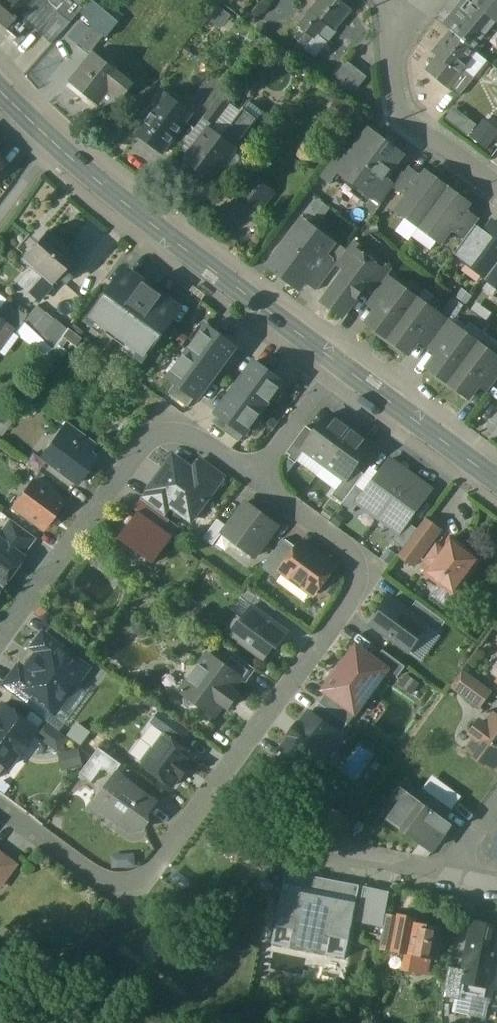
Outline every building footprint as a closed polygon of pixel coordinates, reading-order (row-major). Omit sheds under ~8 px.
[(16,37),(29,22),(52,42),(84,7),(81,4),(76,0),(0,0),(0,24),(16,37)] [(343,0),(320,0),(313,9),(330,23),(339,30),(355,10),(343,0)] [(470,0),(466,0),(453,16),(459,21),(452,30),(477,51),(496,27),(496,21),(475,2),(474,3),(470,0)] [(474,3),(475,2),(496,21),(496,0),(470,0),(474,3)] [(330,23),(316,11),(304,25),(318,37),(330,23)] [(93,26),(77,45),(87,54),(90,51),(103,35),(93,26)] [(477,51),(452,30),(434,52),(443,59),(460,73),(463,68),(477,51)] [(94,54),(70,83),(89,98),(88,99),(92,102),(106,85),(121,97),(131,85),(94,54)] [(463,68),(460,73),(443,59),(432,73),(459,96),(474,77),(463,68)] [(348,61),(332,80),(352,96),(367,77),(348,61)] [(226,84),(212,73),(193,96),(208,108),(218,95),(226,84)] [(162,95),(149,110),(153,113),(146,121),(143,119),(133,130),(160,151),(185,120),(182,118),(187,112),(185,107),(166,92),(162,95)] [(208,108),(202,116),(212,124),(213,125),(230,104),(218,95),(208,108)] [(230,104),(213,125),(212,124),(208,129),(233,148),(260,115),(245,103),(239,111),(230,104)] [(202,116),(180,143),(189,150),(207,128),(208,129),(212,124),(202,116)] [(496,142),(496,134),(478,119),(469,130),(492,148),(496,142)] [(208,129),(207,128),(189,150),(182,158),(194,168),(193,171),(193,174),(194,178),(196,180),(199,182),(202,182),(206,181),(208,179),(233,148),(208,129)] [(352,155),(339,172),(373,196),(387,178),(403,155),(370,130),(352,155)] [(322,177),(331,183),(339,172),(352,155),(342,148),(322,177)] [(423,177),(410,167),(395,185),(394,187),(408,198),(423,177)] [(408,198),(398,210),(420,227),(448,188),(427,172),(423,177),(408,198)] [(273,193),(253,178),(238,197),(257,212),(273,193)] [(395,185),(387,178),(373,196),(372,198),(381,204),(394,187),(395,185)] [(448,188),(420,227),(441,243),(467,209),(470,204),(448,188)] [(467,209),(451,230),(465,240),(476,225),(480,219),(467,209)] [(485,232),(463,262),(488,280),(496,267),(496,221),(494,219),(485,232)] [(453,256),(463,262),(485,232),(476,225),(465,240),(453,256)] [(314,237),(300,227),(297,228),(269,265),(302,288),(327,255),(334,245),(322,236),(314,237)] [(73,255),(45,230),(21,258),(49,283),(56,275),(64,281),(74,269),(67,263),(73,255)] [(365,251),(353,242),(338,263),(348,270),(360,253),(362,254),(365,251)] [(362,254),(360,253),(348,270),(324,302),(331,307),(331,308),(338,313),(339,314),(339,313),(343,317),(367,284),(380,267),(378,266),(362,254)] [(327,255),(306,282),(317,290),(338,263),(327,255)] [(392,271),(381,262),(378,266),(380,267),(367,284),(377,292),(388,276),(392,271)] [(488,280),(496,287),(496,267),(488,280)] [(104,301),(97,311),(98,312),(92,320),(108,332),(107,333),(117,340),(153,290),(128,272),(106,302),(104,301)] [(377,292),(373,297),(383,303),(397,283),(388,276),(377,292)] [(418,298),(397,283),(383,303),(368,324),(374,328),(373,330),(387,340),(418,298)] [(179,309),(153,290),(117,340),(126,347),(127,346),(143,357),(149,349),(151,350),(158,340),(156,339),(179,309)] [(439,313),(418,298),(387,340),(402,351),(403,349),(409,354),(424,334),(439,313)] [(6,300),(0,308),(0,322),(10,329),(9,330),(16,335),(24,323),(23,323),(28,317),(6,300)] [(45,313),(37,306),(28,317),(23,323),(24,323),(31,330),(45,313)] [(55,321),(45,313),(31,330),(40,338),(55,321)] [(448,321),(439,313),(424,334),(433,341),(448,321)] [(55,321),(40,338),(53,349),(67,330),(55,321)] [(448,321),(433,341),(443,348),(458,328),(448,321)] [(9,330),(10,329),(0,322),(0,342),(9,330)] [(237,347),(208,326),(170,378),(198,399),(212,381),(210,380),(222,364),(224,365),(237,347)] [(62,340),(76,349),(84,336),(70,327),(62,340)] [(479,343),(458,328),(443,348),(429,368),(435,373),(434,374),(448,385),(479,343)] [(479,343),(448,385),(462,395),(463,393),(470,398),(484,378),(496,361),(496,356),(479,343)] [(244,380),(232,397),(231,396),(218,413),(246,434),(284,383),(256,361),(243,379),(244,380)] [(484,378),(494,385),(496,381),(496,361),(484,378)] [(351,429),(331,414),(316,433),(305,449),(306,450),(326,464),(351,429)] [(96,444),(67,423),(60,432),(89,453),(96,444)] [(307,426),(285,455),(296,463),(306,450),(305,449),(316,433),(307,426)] [(372,445),(351,429),(326,464),(345,478),(347,479),(355,467),(372,445)] [(89,453),(60,432),(41,458),(77,484),(96,458),(89,453)] [(174,456),(149,490),(170,505),(192,521),(218,486),(214,483),(212,484),(194,470),(174,456)] [(413,474),(394,459),(368,493),(359,505),(379,520),(413,474)] [(225,479),(201,461),(194,470),(212,484),(214,483),(218,486),(219,487),(225,479)] [(355,467),(347,479),(345,478),(333,495),(344,503),(357,485),(365,474),(355,467)] [(433,488),(413,474),(379,520),(398,535),(407,523),(433,488)] [(62,503),(32,482),(14,507),(43,529),(62,503)] [(357,485),(344,503),(354,511),(359,505),(368,493),(357,485)] [(170,505),(151,491),(144,501),(163,515),(170,505)] [(144,501),(142,499),(135,509),(139,512),(163,530),(171,520),(163,515),(144,501)] [(247,502),(223,534),(234,541),(231,545),(242,553),(245,550),(255,557),(278,525),(247,502)] [(120,538),(119,539),(154,564),(173,537),(163,530),(139,512),(134,518),(120,538)] [(130,515),(116,535),(120,538),(134,518),(130,515)] [(9,519),(0,531),(0,542),(22,558),(36,539),(9,519)] [(227,526),(218,519),(204,538),(214,545),(227,526)] [(442,531),(426,519),(417,530),(404,548),(399,555),(408,562),(420,546),(427,551),(442,531)] [(394,541),(404,548),(417,530),(407,523),(398,535),(394,541)] [(481,557),(451,535),(445,543),(440,539),(426,558),(431,562),(425,570),(455,592),(481,557)] [(284,539),(262,568),(276,578),(282,571),(281,570),(297,549),(284,539)] [(0,587),(22,558),(0,542),(0,587)] [(297,549),(281,570),(282,571),(315,595),(335,567),(301,542),(297,549)] [(277,609),(248,588),(241,598),(253,607),(253,606),(270,619),(277,609)] [(409,612),(391,599),(372,624),(409,652),(428,627),(429,626),(409,612)] [(446,622),(417,601),(409,612),(429,626),(428,627),(438,634),(446,622)] [(270,619),(253,606),(253,607),(244,619),(240,616),(228,633),(264,660),(272,650),(275,645),(279,647),(290,633),(270,619)] [(0,684),(0,686),(12,696),(24,705),(30,697),(56,717),(92,668),(40,630),(26,649),(33,654),(22,669),(15,664),(0,684)] [(376,660),(357,645),(324,691),(327,693),(356,714),(389,669),(376,660)] [(406,667),(384,650),(376,660),(389,669),(399,677),(406,667)] [(257,670),(234,653),(225,666),(243,679),(242,680),(246,684),(257,670)] [(209,654),(181,691),(187,695),(184,699),(185,706),(191,711),(199,710),(202,706),(215,716),(224,705),(229,708),(239,694),(234,691),(242,680),(243,679),(225,666),(209,654)] [(492,691),(463,670),(451,686),(480,707),(492,691)] [(356,714),(327,693),(320,703),(349,724),(356,714)] [(24,705),(12,696),(4,707),(23,721),(32,710),(24,705)] [(349,724),(320,703),(312,714),(338,733),(337,734),(340,736),(349,724)] [(0,706),(0,762),(5,766),(8,767),(35,730),(23,721),(4,707),(1,705),(0,706)] [(191,731),(163,710),(152,724),(167,735),(181,745),(191,731)] [(312,714),(310,713),(301,725),(299,724),(290,736),(292,737),(283,749),(284,751),(304,765),(310,769),(319,757),(323,760),(332,747),(328,745),(337,734),(338,733),(312,714)] [(481,722),(472,734),(478,739),(470,749),(493,766),(496,761),(496,717),(495,716),(487,727),(481,722)] [(181,745),(167,735),(155,750),(150,751),(145,758),(145,763),(144,766),(172,786),(179,777),(182,779),(190,767),(188,765),(195,756),(181,745)] [(122,765),(100,748),(92,759),(103,768),(114,776),(122,765)] [(79,750),(67,752),(70,768),(82,766),(79,750)] [(304,765),(284,751),(277,760),(297,774),(304,765)] [(92,759),(80,775),(91,783),(103,768),(92,759)] [(457,808),(465,795),(436,776),(428,788),(457,808)] [(154,803),(118,777),(98,804),(112,814),(112,818),(114,821),(117,823),(120,824),(124,823),(133,830),(145,828),(143,817),(154,803)] [(416,798),(403,788),(396,798),(398,799),(386,814),(394,820),(393,822),(402,829),(403,827),(434,849),(452,824),(446,819),(416,798)] [(452,810),(423,789),(416,798),(446,819),(452,810)] [(276,862),(247,840),(238,852),(268,874),(276,862)] [(0,854),(0,884),(14,865),(0,854)] [(360,885),(287,871),(284,889),(356,903),(360,885)] [(356,903),(284,889),(276,926),(294,930),(290,947),(328,954),(332,937),(349,940),(356,903)] [(387,915),(359,910),(357,920),(385,926),(387,915)] [(399,918),(387,915),(381,948),(392,950),(393,950),(399,918)] [(417,919),(399,915),(399,918),(393,950),(392,950),(392,951),(409,954),(415,923),(416,923),(416,922),(417,919)] [(444,928),(416,922),(416,923),(415,923),(409,954),(430,958),(430,959),(438,960),(444,928)] [(473,922),(467,953),(485,957),(496,959),(496,957),(496,958),(496,926),(473,922)] [(294,930),(276,926),(273,944),(290,947),(294,930)] [(349,940),(332,937),(328,954),(346,958),(349,940)] [(485,957),(467,953),(463,971),(462,977),(491,983),(492,977),(482,975),(485,957)] [(409,954),(406,969),(427,973),(430,959),(430,958),(409,954)] [(485,957),(482,975),(492,977),(491,983),(492,983),(491,987),(496,988),(496,958),(496,957),(496,959),(485,957)] [(463,971),(450,968),(445,995),(459,998),(460,992),(459,992),(462,977),(463,971)] [(491,983),(462,977),(459,992),(460,992),(489,998),(491,987),(492,983),(491,983)]
